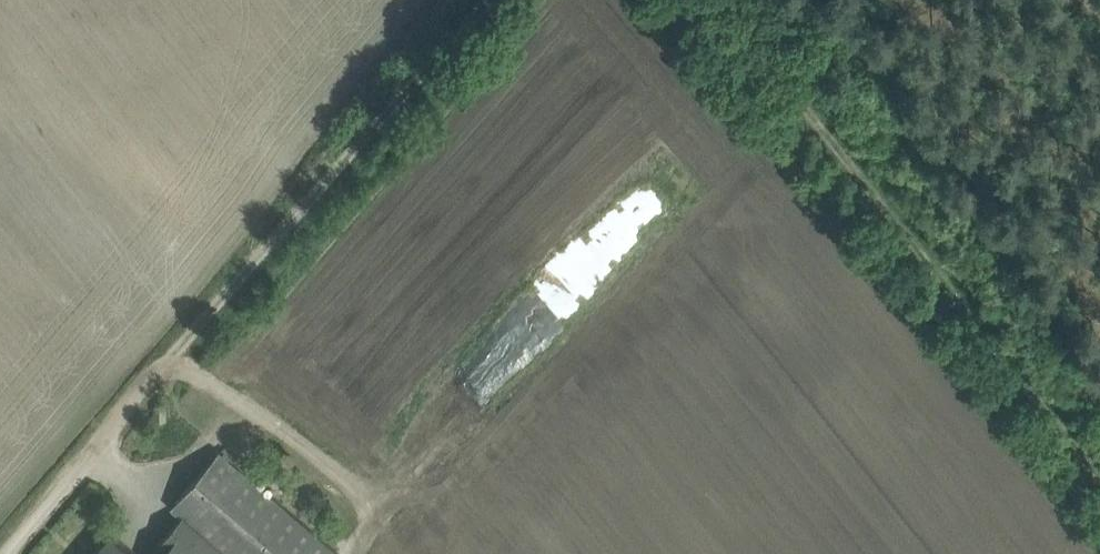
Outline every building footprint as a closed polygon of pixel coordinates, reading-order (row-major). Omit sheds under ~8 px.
[(186,553),(341,553),(237,465),(228,458),(223,453),(220,450),(172,506),(182,515),(205,533),(186,553)] [(205,533),(182,515),(160,542),(166,547),(161,553),(186,553),(205,533)] [(95,553),(138,553),(113,532),(95,553)]
